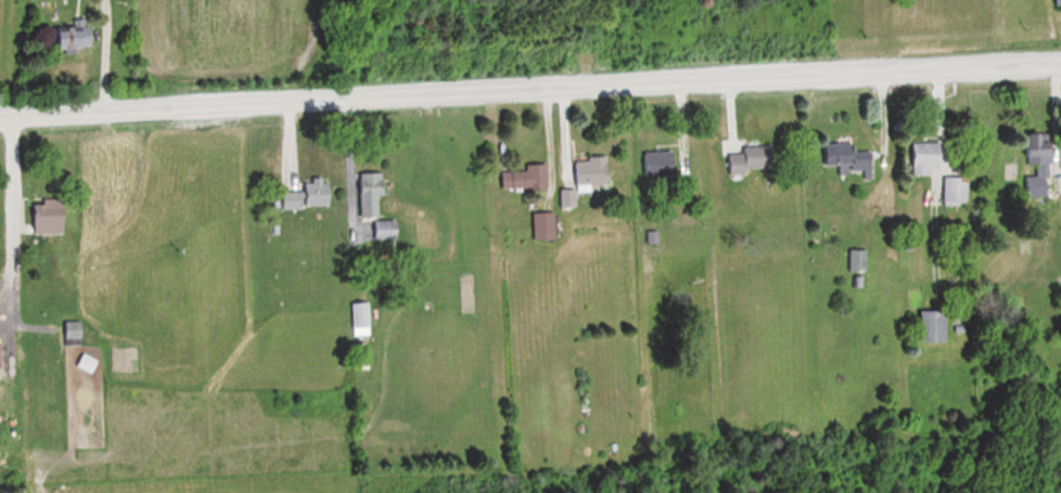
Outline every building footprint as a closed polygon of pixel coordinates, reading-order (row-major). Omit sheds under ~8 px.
[(95,27),(58,27),(58,49),(95,49),(95,27)] [(1021,176),(1020,196),(1045,197),(1046,134),(1015,133),(1014,162),(1031,162),(1031,176),(1021,176)] [(930,167),(937,167),(936,142),(906,143),(907,175),(930,175),(930,167)] [(850,143),(818,144),(818,165),(847,165),(847,170),(860,170),(860,179),(871,179),(871,151),(850,151),(850,143)] [(723,171),(768,173),(769,146),(735,145),(735,153),(724,153),(723,171)] [(643,152),(643,175),(677,175),(677,152),(643,152)] [(610,183),(609,157),(574,158),(575,184),(610,183)] [(502,166),(502,190),(547,190),(547,166),(502,166)] [(359,216),(385,216),(385,173),(359,173),(359,216)] [(966,177),(940,177),(940,205),(966,205),(966,177)] [(285,206),(332,206),(332,179),(297,179),(297,191),(285,191),(285,206)] [(37,233),(68,233),(68,199),(37,199),(37,233)] [(535,212),(535,239),(556,239),(556,212),(535,212)] [(845,270),(861,270),(861,250),(845,250),(845,270)] [(354,326),(371,326),(371,302),(354,302),(354,326)] [(939,311),(914,311),(914,342),(939,342),(939,311)] [(64,346),(85,346),(85,321),(64,321),(64,346)] [(80,366),(93,373),(99,362),(93,358),(92,359),(86,356),(80,366)]
